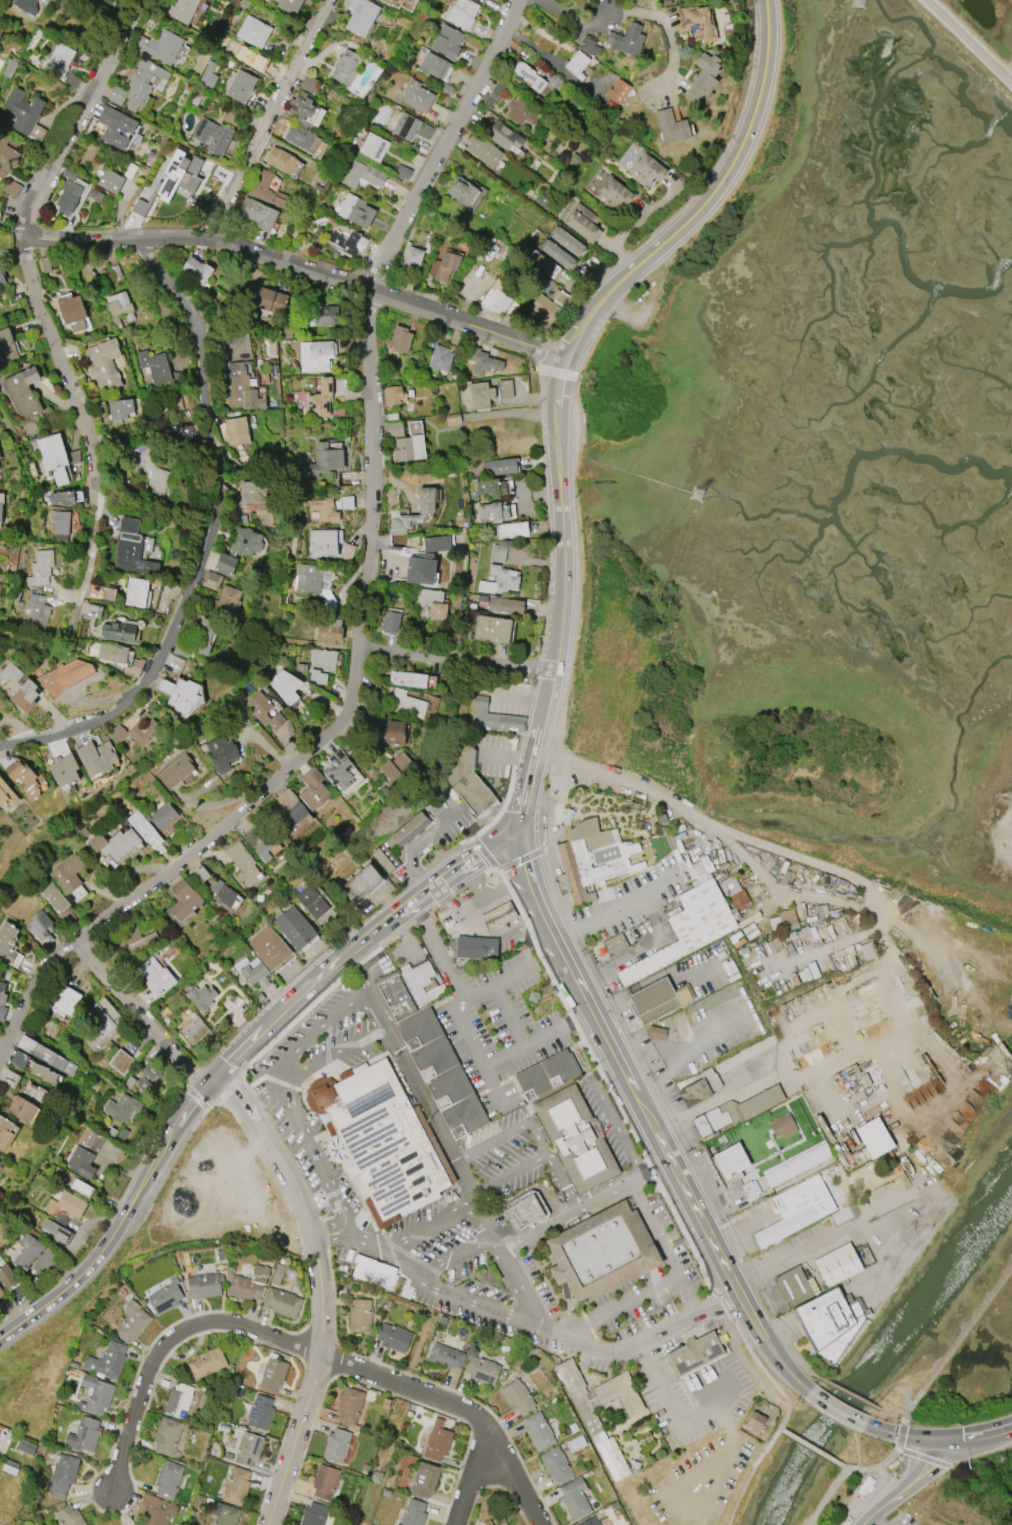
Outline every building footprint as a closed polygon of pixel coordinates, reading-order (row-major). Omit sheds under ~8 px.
[(11,2),(12,0),(37,0),(35,3),(40,7),(33,17),(11,2)] [(173,6),(176,0),(199,0),(195,9),(187,25),(168,15),(169,13),(167,12),(171,5),(173,6)] [(279,1),(277,0),(302,0),(295,15),(276,5),(279,1)] [(342,4),(344,0),(366,0),(380,7),(364,38),(344,27),(351,14),(349,13),(351,9),(342,4)] [(453,5),(456,0),(468,0),(479,6),(472,18),(474,19),(467,31),(445,19),(452,5),(453,5)] [(710,2),(718,39),(704,42),(702,34),(690,37),(689,31),(682,33),(681,25),(686,24),(683,8),(710,2)] [(235,36),(246,14),(272,28),(260,49),(235,36)] [(635,61),(645,36),(639,33),(642,25),(630,21),(625,35),(622,36),(609,31),(604,43),(610,45),(609,48),(629,55),(628,58),(635,61)] [(443,56),(443,55),(429,47),(437,34),(443,24),(464,35),(458,47),(460,48),(453,61),(443,56)] [(183,40),(174,58),(176,59),(173,64),(171,63),(169,66),(134,47),(140,35),(149,40),(151,36),(157,39),(159,35),(158,34),(161,28),(183,40)] [(597,58),(603,46),(584,37),(578,49),(597,58)] [(43,69),(56,42),(74,52),(67,67),(68,67),(62,79),(43,69)] [(356,72),(348,87),(329,76),(337,63),(337,60),(339,57),(341,56),(345,48),(361,57),(353,70),(356,72)] [(579,50),(590,60),(580,72),(585,77),(581,81),(564,67),(579,50)] [(418,68),(427,51),(450,63),(441,80),(418,68)] [(717,80),(706,96),(704,94),(697,104),(686,97),(694,86),(690,84),(693,80),(691,78),(695,73),(697,75),(701,69),(692,63),(697,57),(699,58),(703,52),(711,58),(714,53),(722,59),(719,63),(721,65),(718,68),(720,70),(714,78),(717,80)] [(120,106),(106,98),(114,84),(126,91),(128,87),(126,86),(129,80),(127,79),(133,68),(135,69),(142,57),(158,66),(158,67),(170,73),(166,80),(152,73),(147,84),(152,86),(147,96),(149,97),(143,107),(138,104),(134,113),(124,108),(129,99),(125,97),(120,106)] [(17,63),(9,79),(0,74),(9,58),(17,63)] [(259,70),(263,62),(268,64),(271,58),(284,64),(278,77),(275,75),(272,82),(265,78),(267,74),(259,70)] [(199,79),(209,60),(216,64),(211,74),(213,75),(211,79),(214,81),(211,88),(204,84),(205,82),(199,79)] [(513,69),(519,60),(548,82),(539,93),(531,86),(533,84),(529,81),(527,83),(515,73),(516,72),(513,69)] [(247,96),(243,104),(224,94),(237,68),(256,78),(252,87),(252,88),(252,90),(251,92),(250,94),(249,95),(247,96)] [(299,88),(312,94),(318,81),(305,75),(299,88)] [(425,114),(399,101),(412,78),(421,83),(419,86),(435,95),(425,114)] [(632,87),(620,105),(605,96),(610,88),(612,90),(619,79),(632,87)] [(45,102),(26,137),(12,129),(18,118),(9,113),(10,111),(2,107),(14,86),(24,92),(19,101),(23,103),(24,101),(30,104),(34,96),(45,102)] [(298,90),(313,97),(311,103),(320,107),(312,124),(308,126),(307,126),(306,129),(301,126),(302,123),(299,122),(299,121),(296,119),(297,116),(293,113),(292,114),(287,112),(291,105),(287,103),(290,98),(293,100),(298,90)] [(522,126),(506,114),(510,109),(507,107),(513,99),(516,101),(520,96),(541,112),(531,125),(526,120),(522,126)] [(104,105),(138,122),(132,134),(121,128),(118,133),(129,139),(123,151),(100,139),(107,126),(96,121),(104,105)] [(663,142),(656,111),(671,107),(675,122),(687,119),(691,137),(676,141),(675,139),(663,142)] [(422,122),(417,130),(415,129),(409,142),(390,132),(401,111),(422,122)] [(191,136),(201,117),(218,126),(219,123),(234,131),(220,157),(205,149),(211,138),(208,136),(204,143),(191,136)] [(507,151),(485,135),(497,119),(526,140),(519,149),(512,144),(507,151)] [(292,122),(315,135),(315,136),(321,139),(312,154),(306,151),(283,139),(292,122)] [(492,168),(465,148),(470,142),(467,140),(474,131),(503,153),(492,168)] [(389,142),(379,163),(358,152),(368,132),(389,142)] [(3,178),(0,176),(0,133),(9,139),(5,144),(20,153),(8,174),(6,173),(3,178)] [(264,160),(272,146),(277,149),(277,148),(294,157),(293,158),(298,160),(289,175),(285,172),(284,173),(268,164),(269,163),(264,160)] [(200,179),(192,194),(181,188),(181,187),(177,185),(168,203),(158,198),(159,196),(155,194),(165,175),(162,173),(175,148),(185,153),(183,157),(190,160),(184,172),(188,174),(188,173),(189,173),(192,167),(193,167),(198,158),(203,160),(195,176),(200,179)] [(643,148),(670,170),(659,184),(652,178),(651,180),(654,182),(650,188),(642,182),(640,185),(631,178),(633,176),(627,171),(632,164),(631,163),(643,148)] [(340,182),(352,159),(365,166),(366,165),(386,175),(380,187),(377,185),(377,187),(359,178),(357,183),(358,183),(354,190),(340,182)] [(247,193),(258,167),(273,173),(267,189),(272,191),(271,192),(275,193),(274,196),(287,201),(282,208),(247,193)] [(96,184),(105,168),(124,178),(115,195),(96,184)] [(610,174),(637,195),(627,208),(620,203),(619,205),(622,207),(615,216),(598,203),(600,201),(593,196),(610,174)] [(477,190),(466,207),(455,200),(456,199),(447,193),(453,183),(451,182),(455,175),(457,176),(458,175),(469,183),(468,184),(477,190)] [(83,188),(81,190),(82,191),(68,216),(57,210),(59,206),(54,204),(62,190),(60,188),(66,178),(83,188)] [(14,198),(21,188),(10,180),(3,190),(14,198)] [(101,202),(104,193),(91,189),(88,198),(101,202)] [(348,193),(365,202),(364,205),(376,211),(366,230),(336,214),(340,207),(338,204),(340,200),(344,200),(348,193)] [(244,196),(261,203),(261,204),(278,211),(269,233),(253,226),(255,221),(237,214),(244,196)] [(132,212),(143,217),(150,203),(139,197),(132,212)] [(578,202),(601,219),(596,225),(602,231),(592,244),(563,222),(578,202)] [(559,227),(586,247),(578,258),(551,237),(559,227)] [(333,230),(343,235),(346,229),(368,241),(366,244),(365,244),(360,252),(357,251),(353,257),(326,242),(333,230)] [(549,240),(575,260),(568,270),(541,249),(549,240)] [(406,241),(410,242),(409,246),(424,251),(417,272),(398,266),(406,241)] [(526,260),(555,280),(563,270),(534,249),(526,260)] [(434,279),(435,275),(429,273),(433,259),(439,261),(443,251),(461,256),(456,271),(451,269),(449,275),(446,283),(434,279)] [(180,268),(189,256),(202,265),(204,263),(213,269),(205,280),(206,281),(202,286),(198,283),(198,282),(180,268)] [(478,307),(497,280),(503,274),(510,279),(504,288),(515,295),(501,315),(478,307)] [(254,285),(288,296),(285,304),(288,305),(285,314),(248,302),(254,285)] [(562,290),(572,297),(549,331),(530,318),(532,315),(524,310),(528,305),(531,307),(540,293),(554,303),(562,290)] [(105,298),(125,291),(129,303),(130,302),(134,311),(132,312),(134,319),(127,322),(124,313),(117,316),(122,328),(113,331),(108,319),(111,318),(106,303),(107,303),(105,298)] [(79,295),(86,317),(82,318),(86,329),(72,333),(69,323),(63,325),(55,300),(71,295),(72,298),(79,295)] [(314,307),(337,306),(337,325),(307,326),(307,318),(314,318),(314,307)] [(390,339),(395,325),(408,329),(407,332),(413,334),(407,354),(385,347),(387,338),(390,339)] [(19,358),(0,366),(0,330),(7,327),(19,358)] [(86,349),(96,345),(96,344),(101,341),(102,342),(115,337),(119,347),(117,347),(120,355),(111,359),(116,371),(118,373),(119,376),(119,378),(121,385),(101,393),(99,388),(98,388),(96,383),(97,382),(95,379),(93,380),(88,367),(92,365),(90,361),(89,361),(87,354),(88,354),(86,349)] [(332,341),(333,358),(328,358),(328,371),(300,372),(299,342),(332,341)] [(427,366),(435,344),(448,349),(448,352),(453,353),(447,372),(427,366)] [(486,357),(503,362),(500,372),(489,368),(488,372),(482,370),(481,376),(471,373),(473,365),(466,363),(471,346),(480,348),(479,351),(487,354),(486,357)] [(146,350),(148,357),(164,352),(172,381),(153,386),(149,373),(145,374),(143,368),(140,368),(136,352),(146,350)] [(256,389),(256,398),(265,398),(265,408),(243,409),(243,407),(227,407),(226,398),(224,398),(223,376),(224,376),(224,370),(226,370),(226,362),(243,362),(243,366),(245,366),(245,374),(247,374),(248,376),(249,387),(252,387),(252,389),(256,389)] [(20,420),(18,416),(7,392),(5,393),(0,382),(2,382),(1,380),(19,372),(20,373),(34,366),(40,379),(27,385),(34,398),(36,397),(42,411),(30,417),(29,415),(25,417),(20,420)] [(329,417),(307,417),(307,396),(312,395),(312,394),(320,394),(320,377),(331,376),(331,396),(329,397),(329,417)] [(511,379),(513,397),(500,398),(498,380),(511,379)] [(472,409),(470,384),(487,382),(487,388),(494,388),(495,398),(488,399),(489,408),(472,409)] [(387,405),(384,387),(401,385),(402,399),(398,400),(399,404),(387,405)] [(110,421),(107,402),(124,399),(124,400),(132,399),(134,413),(127,414),(127,418),(110,421)] [(444,415),(459,413),(461,425),(445,427),(444,415)] [(245,416),(249,443),(228,446),(224,419),(245,416)] [(384,423),(402,421),(403,436),(385,437),(384,423)] [(59,433),(68,464),(63,465),(68,483),(56,487),(52,473),(55,472),(54,468),(44,471),(35,440),(59,433)] [(425,459),(397,462),(396,454),(392,454),(391,448),(396,447),(395,439),(411,437),(410,435),(422,434),(425,459)] [(315,442),(327,442),(327,449),(342,449),(342,469),(328,469),(328,472),(331,472),(331,479),(327,480),(327,478),(324,478),(324,473),(318,473),(318,476),(313,476),(309,472),(309,464),(315,464),(314,450),(316,450),(315,442)] [(127,453),(148,443),(152,450),(150,451),(158,468),(172,472),(161,507),(146,503),(151,487),(143,468),(134,471),(127,453)] [(483,462),(516,458),(518,473),(485,477),(483,462)] [(476,482),(504,478),(504,481),(506,481),(508,494),(491,496),(491,494),(478,495),(476,482)] [(239,482),(265,481),(266,504),(240,505),(239,482)] [(419,488),(435,488),(434,513),(426,513),(426,515),(421,520),(410,520),(410,528),(406,528),(406,535),(389,534),(389,518),(400,518),(400,515),(419,516),(419,488)] [(73,491),(73,505),(59,505),(59,502),(54,502),(52,502),(52,504),(50,504),(50,502),(48,502),(48,493),(49,493),(49,492),(52,492),(52,493),(56,493),(56,491),(73,491)] [(353,496),(341,496),(342,510),(353,509),(353,496)] [(312,510),(311,500),(323,500),(323,498),(334,498),(334,511),(340,511),(340,522),(320,522),(319,510),(312,510)] [(509,505),(510,519),(493,520),(493,518),(480,519),(479,505),(491,504),(491,503),(501,502),(501,505),(509,505)] [(51,511),(70,512),(69,535),(68,535),(68,544),(55,544),(55,534),(54,534),(54,522),(51,522),(51,511)] [(120,516),(112,567),(158,574),(160,563),(140,559),(144,537),(140,536),(140,535),(136,534),(139,519),(120,516)] [(496,525),(528,522),(529,537),(498,540),(496,525)] [(235,551),(233,556),(237,557),(230,576),(213,570),(220,549),(229,553),(230,549),(228,548),(232,539),(228,538),(233,523),(243,527),(247,526),(253,528),(254,530),(264,533),(262,540),(264,542),(262,549),(257,553),(253,552),(252,556),(245,554),(242,556),(236,553),(235,551)] [(312,530),(337,530),(337,556),(314,557),(314,542),(312,542),(309,542),(309,530),(312,530)] [(424,552),(422,538),(452,535),(453,550),(424,552)] [(508,546),(505,563),(491,561),(494,544),(508,546)] [(35,551),(53,550),(54,567),(50,567),(51,576),(48,576),(48,585),(27,586),(26,577),(33,576),(32,563),(36,563),(35,551)] [(432,585),(405,582),(408,556),(436,560),(432,585)] [(313,565),(324,566),(321,594),(313,593),(309,593),(309,597),(296,595),(299,564),(313,565)] [(491,564),(502,565),(501,568),(510,570),(510,571),(520,572),(519,577),(520,577),(518,591),(508,589),(507,594),(495,592),(494,594),(478,591),(479,580),(495,583),(498,575),(489,574),(491,564)] [(207,571),(223,576),(218,591),(202,585),(207,571)] [(150,581),(145,609),(124,605),(129,577),(150,581)] [(224,584),(243,591),(232,621),(214,614),(224,584)] [(417,588),(444,592),(442,603),(448,604),(446,617),(431,616),(433,603),(416,601),(417,588)] [(31,593),(47,596),(44,605),(51,607),(44,635),(27,631),(33,608),(27,607),(31,593)] [(490,597),(525,601),(523,615),(488,611),(490,597)] [(401,614),(398,632),(397,632),(396,634),(380,632),(384,611),(401,614)] [(478,615),(512,620),(508,644),(474,639),(478,615)] [(206,657),(219,624),(203,618),(191,651),(206,657)] [(317,642),(319,624),(330,626),(331,618),(342,620),(341,627),(343,628),(341,642),(335,641),(334,645),(317,642)] [(100,623),(110,624),(110,623),(136,626),(134,644),(100,640),(101,637),(98,636),(100,623)] [(100,643),(115,646),(115,644),(122,645),(121,647),(129,648),(125,667),(116,666),(117,662),(97,658),(100,643)] [(313,649),(314,649),(337,652),(334,676),(328,675),(326,685),(316,684),(316,681),(315,681),(309,680),(313,649)] [(5,681),(0,686),(0,665),(8,657),(38,687),(34,691),(38,694),(33,700),(36,703),(25,714),(9,698),(14,693),(10,689),(14,685),(9,679),(6,682),(5,681)] [(138,679),(133,677),(134,674),(125,671),(130,657),(139,661),(140,658),(145,660),(138,679)] [(54,698),(35,679),(58,667),(57,666),(61,664),(62,666),(75,659),(91,664),(94,671),(67,685),(54,698)] [(267,682),(282,669),(303,683),(294,691),(299,698),(289,707),(267,682)] [(391,670),(428,675),(426,689),(389,684),(391,670)] [(162,679),(175,685),(178,679),(186,682),(187,680),(200,686),(196,695),(199,696),(194,708),(191,707),(187,716),(172,710),(174,706),(166,703),(170,695),(157,689),(162,679)] [(396,687),(408,691),(406,696),(428,702),(423,719),(389,709),(396,687)] [(259,691),(265,697),(267,696),(271,700),(268,703),(273,708),(266,714),(271,719),(278,712),(287,721),(275,732),(267,724),(264,727),(244,705),(259,691)] [(473,694),(469,726),(523,732),(525,715),(487,711),(489,696),(473,694)] [(137,723),(141,728),(143,725),(145,727),(154,719),(163,728),(141,749),(129,735),(116,745),(108,734),(120,724),(127,733),(137,723)] [(387,721),(406,722),(404,746),(381,745),(382,727),(386,727),(387,721)] [(206,744),(223,735),(227,742),(231,740),(234,745),(235,744),(239,751),(237,752),(240,757),(229,763),(233,769),(220,776),(207,753),(209,751),(206,744)] [(75,750),(92,742),(95,748),(102,745),(102,743),(109,739),(113,747),(110,749),(112,753),(115,752),(119,761),(112,765),(114,769),(109,771),(109,772),(103,775),(102,772),(91,777),(85,764),(83,765),(75,750)] [(479,819),(500,801),(474,771),(476,750),(467,739),(434,766),(479,819)] [(328,758),(340,747),(356,765),(354,767),(365,779),(347,795),(339,784),(336,786),(323,771),(332,763),(328,758)] [(159,776),(185,752),(193,761),(191,763),(196,768),(171,790),(159,776)] [(380,769),(390,761),(391,762),(403,752),(412,761),(399,773),(400,774),(391,782),(380,769)] [(61,759),(72,753),(80,768),(76,770),(81,780),(69,786),(68,784),(58,788),(47,766),(55,762),(53,759),(60,756),(61,759)] [(4,770),(17,758),(24,766),(26,764),(32,771),(36,768),(42,774),(40,776),(43,779),(40,781),(42,782),(38,786),(39,787),(38,788),(40,791),(39,796),(34,801),(30,801),(23,792),(24,791),(19,785),(22,783),(18,779),(15,781),(4,770)] [(317,770),(324,779),(320,782),(331,796),(318,807),(312,812),(299,795),(308,787),(300,778),(314,766),(317,770)] [(5,812),(0,806),(0,776),(20,799),(5,812)] [(309,813),(291,829),(288,831),(286,829),(275,817),(285,808),(276,798),(288,788),(309,813)] [(151,815),(168,801),(169,803),(171,801),(181,813),(160,830),(151,819),(153,818),(151,815)] [(569,825),(563,823),(562,823),(566,808),(573,810),(569,825)] [(138,810),(157,832),(158,833),(146,843),(144,840),(117,864),(110,855),(106,858),(98,849),(117,833),(120,830),(122,833),(123,834),(125,832),(132,826),(126,820),(138,810)] [(421,810),(371,854),(389,875),(401,864),(387,847),(393,842),(399,849),(431,821),(421,810)] [(599,833),(596,817),(585,819),(576,824),(570,830),(570,837),(571,841),(583,837),(599,833)] [(250,830),(265,818),(274,829),(282,840),(268,851),(272,857),(264,864),(251,846),(252,845),(243,835),(250,830)] [(613,846),(620,844),(616,829),(609,831),(612,844),(613,846)] [(587,851),(583,837),(599,833),(609,830),(609,831),(612,844),(587,851)] [(557,844),(565,872),(557,875),(563,893),(569,892),(574,907),(598,900),(595,888),(586,891),(585,888),(590,887),(589,883),(627,872),(622,857),(600,863),(601,865),(591,867),(587,851),(583,837),(571,841),(568,842),(567,841),(557,844)] [(225,851),(240,839),(257,862),(254,865),(264,877),(247,890),(235,874),(240,870),(225,851)] [(627,872),(622,857),(600,863),(601,865),(591,867),(587,851),(612,844),(613,846),(620,844),(625,842),(626,845),(637,842),(640,851),(628,854),(629,856),(626,856),(629,866),(644,862),(645,867),(627,873),(627,872)] [(67,896),(49,874),(74,853),(85,866),(74,874),(82,884),(67,896)] [(385,878),(354,905),(340,888),(370,863),(385,878)] [(731,902),(735,909),(749,902),(734,875),(716,884),(727,904),(731,902)] [(208,888),(217,876),(230,886),(228,889),(244,900),(235,912),(228,907),(226,910),(218,904),(220,901),(213,896),(215,893),(208,888)] [(715,877),(680,895),(686,908),(669,917),(680,939),(619,971),(627,987),(741,928),(715,877)] [(205,901),(179,921),(175,916),(172,919),(166,911),(179,900),(171,889),(184,879),(192,889),(194,887),(205,901)] [(59,914),(39,890),(50,880),(70,905),(59,914)] [(320,895),(331,908),(320,916),(316,920),(296,896),(310,884),(320,895)] [(479,916),(509,901),(516,916),(487,931),(479,916)] [(293,906),(318,934),(299,950),(274,921),(293,906)] [(43,909),(53,922),(52,924),(55,928),(51,931),(47,927),(45,929),(50,935),(41,942),(31,931),(29,932),(25,926),(34,919),(33,917),(43,909)] [(10,965),(0,959),(0,928),(5,919),(20,928),(15,937),(17,938),(14,945),(17,946),(15,951),(18,952),(10,965)] [(272,969),(250,942),(255,936),(262,930),(270,926),(292,953),(272,969)] [(118,937),(138,928),(142,938),(156,932),(160,942),(127,957),(118,937)] [(601,942),(622,932),(630,948),(610,958),(601,942)] [(456,936),(498,938),(496,960),(454,957),(456,936)] [(137,968),(153,957),(161,969),(165,968),(177,983),(158,999),(146,984),(147,980),(137,968)] [(268,972),(264,975),(269,983),(263,989),(257,980),(253,983),(250,980),(247,982),(235,965),(246,958),(250,963),(257,958),(268,972)] [(408,962),(374,980),(394,1019),(446,992),(430,959),(412,969),(408,962)] [(667,977),(632,996),(648,1025),(697,999),(690,987),(676,994),(667,977)] [(5,1006),(0,1005),(0,982),(6,984),(3,994),(8,995),(5,1006)] [(185,994),(201,1013),(212,1004),(210,1001),(218,995),(210,985),(207,988),(204,984),(198,989),(194,986),(185,994)] [(64,985),(83,995),(71,1016),(66,1014),(65,1017),(51,1009),(64,985)] [(104,996),(124,1021),(101,1040),(81,1015),(104,996)] [(393,1023),(454,1140),(489,1122),(428,1004),(393,1023)] [(180,1031),(198,1015),(211,1030),(192,1046),(180,1031)] [(648,1037),(664,1041),(667,1030),(650,1026),(648,1037)] [(17,1046),(23,1034),(68,1059),(62,1071),(17,1046)] [(571,1045),(516,1074),(530,1100),(585,1071),(571,1045)] [(108,1064),(120,1048),(136,1061),(124,1076),(108,1064)] [(389,1050),(312,1092),(382,1228),(460,1188),(389,1050)] [(141,1070),(149,1064),(152,1068),(157,1063),(165,1072),(150,1084),(153,1086),(143,1094),(136,1085),(146,1076),(141,1070)] [(704,1078),(680,1090),(691,1110),(714,1098),(704,1078)] [(536,1103),(582,1194),(624,1172),(578,1081),(536,1103)] [(696,1118),(732,1100),(739,1104),(780,1084),(789,1100),(738,1127),(735,1121),(705,1137),(696,1118)] [(126,1123),(103,1110),(109,1100),(117,1104),(123,1092),(138,1101),(138,1103),(143,1106),(138,1113),(137,1112),(132,1121),(129,1119),(126,1123)] [(8,1110),(17,1094),(38,1107),(30,1123),(8,1110)] [(790,1111),(771,1121),(779,1136),(785,1133),(788,1138),(801,1132),(790,1111)] [(5,1151),(0,1148),(0,1116),(15,1124),(10,1132),(14,1134),(5,1151)] [(855,1129),(871,1159),(894,1147),(878,1117),(855,1129)] [(826,1140),(766,1172),(778,1195),(838,1164),(826,1140)] [(739,1142),(713,1155),(725,1178),(750,1165),(739,1142)] [(67,1164),(77,1145),(95,1155),(90,1165),(97,1169),(91,1181),(69,1169),(70,1166),(67,1164)] [(756,1234),(764,1250),(839,1211),(820,1174),(777,1196),(774,1198),(785,1219),(756,1234)] [(741,1186),(750,1181),(751,1182),(754,1180),(761,1192),(757,1194),(758,1197),(749,1202),(741,1186)] [(503,1209),(517,1234),(552,1215),(538,1189),(503,1209)] [(64,1190),(87,1202),(78,1219),(56,1207),(52,1215),(44,1210),(50,1199),(57,1203),(64,1190)] [(629,1196),(545,1239),(579,1304),(662,1261),(629,1196)] [(47,1219),(71,1232),(64,1244),(59,1241),(58,1243),(54,1240),(55,1238),(52,1236),(54,1234),(42,1227),(47,1219)] [(26,1231),(46,1247),(37,1258),(35,1257),(28,1267),(29,1267),(25,1273),(2,1257),(10,1247),(14,1251),(19,1244),(17,1243),(26,1231)] [(853,1241),(816,1260),(831,1288),(867,1269),(853,1241)] [(358,1252),(354,1261),(359,1262),(355,1271),(391,1285),(398,1268),(358,1252)] [(19,1281),(6,1264),(0,1268),(0,1282),(6,1291),(19,1281)] [(285,1267),(276,1264),(270,1282),(279,1285),(285,1267)] [(251,1301),(228,1296),(231,1283),(226,1282),(227,1266),(235,1267),(233,1275),(254,1279),(254,1276),(253,1276),(256,1265),(271,1268),(266,1287),(263,1286),(260,1300),(252,1298),(251,1301)] [(800,1265),(775,1278),(792,1309),(823,1292),(815,1277),(809,1280),(800,1265)] [(195,1276),(213,1273),(213,1274),(219,1274),(223,1274),(224,1280),(220,1281),(222,1295),(205,1297),(205,1299),(196,1300),(195,1295),(189,1296),(187,1278),(195,1277),(195,1276)] [(181,1304),(157,1316),(148,1297),(153,1294),(152,1293),(172,1283),(169,1278),(176,1275),(180,1282),(177,1284),(184,1298),(179,1300),(181,1304)] [(303,1299),(296,1320),(270,1311),(272,1307),(263,1304),(270,1287),(303,1299)] [(838,1287),(796,1311),(817,1353),(856,1320),(838,1287)] [(123,1310),(132,1299),(141,1306),(140,1308),(154,1318),(138,1339),(135,1337),(129,1345),(114,1333),(120,1325),(119,1324),(127,1314),(124,1312),(125,1311),(123,1310)] [(353,1299),(371,1300),(370,1333),(349,1332),(350,1307),(353,1307),(353,1299)] [(376,1340),(383,1323),(392,1326),(393,1325),(407,1330),(407,1331),(413,1333),(405,1354),(389,1348),(389,1349),(381,1346),(382,1342),(376,1340)] [(713,1328),(667,1352),(681,1379),(727,1355),(713,1328)] [(127,1356),(118,1381),(104,1376),(103,1379),(96,1376),(97,1373),(83,1368),(88,1355),(98,1359),(99,1358),(101,1359),(108,1340),(111,1341),(113,1337),(121,1340),(120,1343),(127,1346),(126,1348),(136,1352),(134,1359),(127,1356)] [(427,1360),(434,1342),(466,1354),(460,1370),(452,1367),(452,1369),(427,1360)] [(196,1357),(219,1346),(228,1366),(195,1380),(188,1364),(197,1360),(196,1357)] [(258,1388),(270,1352),(278,1354),(276,1360),(289,1364),(283,1380),(285,1381),(282,1390),(278,1388),(276,1394),(258,1388)] [(472,1354),(497,1363),(497,1364),(501,1366),(495,1386),(471,1379),(472,1375),(466,1373),(472,1354)] [(571,1361),(557,1368),(616,1483),(635,1473),(615,1433),(609,1436),(595,1409),(619,1397),(630,1418),(645,1410),(626,1373),(588,1393),(571,1361)] [(84,1374),(98,1378),(98,1380),(116,1385),(109,1409),(105,1408),(103,1415),(77,1408),(79,1401),(86,1403),(88,1396),(86,1396),(89,1388),(81,1386),(84,1374)] [(537,1405),(521,1416),(517,1411),(514,1413),(509,1405),(510,1404),(500,1390),(518,1378),(522,1383),(537,1405)] [(177,1382),(195,1388),(184,1419),(163,1412),(168,1397),(168,1396),(170,1388),(175,1389),(177,1382)] [(345,1386),(365,1392),(356,1425),(360,1427),(358,1432),(348,1429),(349,1425),(338,1422),(340,1412),(338,1411),(345,1386)] [(257,1394),(274,1399),(273,1401),(282,1404),(280,1412),(274,1411),(268,1432),(247,1425),(249,1419),(248,1419),(254,1400),(255,1401),(257,1394)] [(753,1410),(766,1418),(759,1432),(745,1425),(753,1410)] [(522,1420),(539,1411),(556,1443),(537,1453),(524,1429),(527,1428),(522,1420)] [(68,1433),(75,1435),(82,1415),(100,1421),(99,1426),(103,1428),(94,1453),(81,1449),(80,1451),(73,1449),(74,1448),(64,1445),(68,1433)] [(163,1417),(183,1423),(172,1458),(154,1452),(157,1442),(155,1442),(163,1417)] [(453,1433),(446,1456),(443,1455),(440,1462),(423,1456),(425,1449),(424,1448),(430,1431),(431,1432),(436,1417),(445,1420),(443,1429),(453,1433)] [(332,1432),(333,1433),(335,1427),(353,1433),(343,1464),(332,1461),(322,1457),(327,1441),(330,1432),(332,1432)] [(244,1431),(265,1438),(259,1454),(261,1454),(258,1463),(254,1462),(252,1467),(234,1461),(237,1454),(236,1454),(242,1437),(244,1431)] [(571,1453),(566,1442),(581,1434),(587,1445),(571,1453)] [(16,1450),(33,1456),(36,1446),(20,1441),(16,1450)] [(538,1456),(557,1445),(574,1477),(557,1486),(553,1477),(550,1479),(538,1456)] [(80,1459),(75,1484),(71,1484),(69,1493),(51,1489),(53,1479),(52,1479),(56,1462),(54,1462),(55,1455),(58,1456),(59,1455),(80,1459)] [(156,1485),(165,1460),(184,1467),(173,1501),(156,1495),(159,1486),(156,1485)] [(412,1486),(419,1461),(441,1467),(433,1495),(430,1494),(429,1499),(411,1494),(413,1486),(412,1486)] [(332,1468),(341,1471),(333,1494),(330,1501),(313,1496),(316,1488),(312,1487),(320,1464),(332,1468)] [(233,1466),(251,1471),(248,1480),(251,1481),(243,1507),(222,1501),(224,1493),(223,1493),(228,1475),(230,1475),(233,1466)] [(563,1497),(558,1488),(580,1477),(587,1489),(581,1492),(592,1511),(572,1522),(560,1498),(563,1497)] [(170,1517),(167,1524),(143,1524),(150,1506),(141,1503),(145,1493),(178,1506),(174,1518),(170,1517)] [(427,1513),(423,1524),(400,1524),(406,1507),(409,1498),(427,1504),(424,1512),(427,1513)] [(329,1508),(323,1524),(300,1524),(303,1516),(302,1516),(306,1506),(309,1507),(311,1501),(317,1503),(319,1500),(329,1503),(328,1507),(329,1508)] [(241,1511),(236,1524),(213,1524),(216,1515),(212,1514),(216,1502),(241,1511)] [(77,1508),(88,1524),(53,1524),(53,1523),(59,1519),(55,1513),(70,1504),(74,1510),(77,1508)] [(598,1521),(600,1524),(576,1524),(594,1516),(597,1522),(598,1521)]
